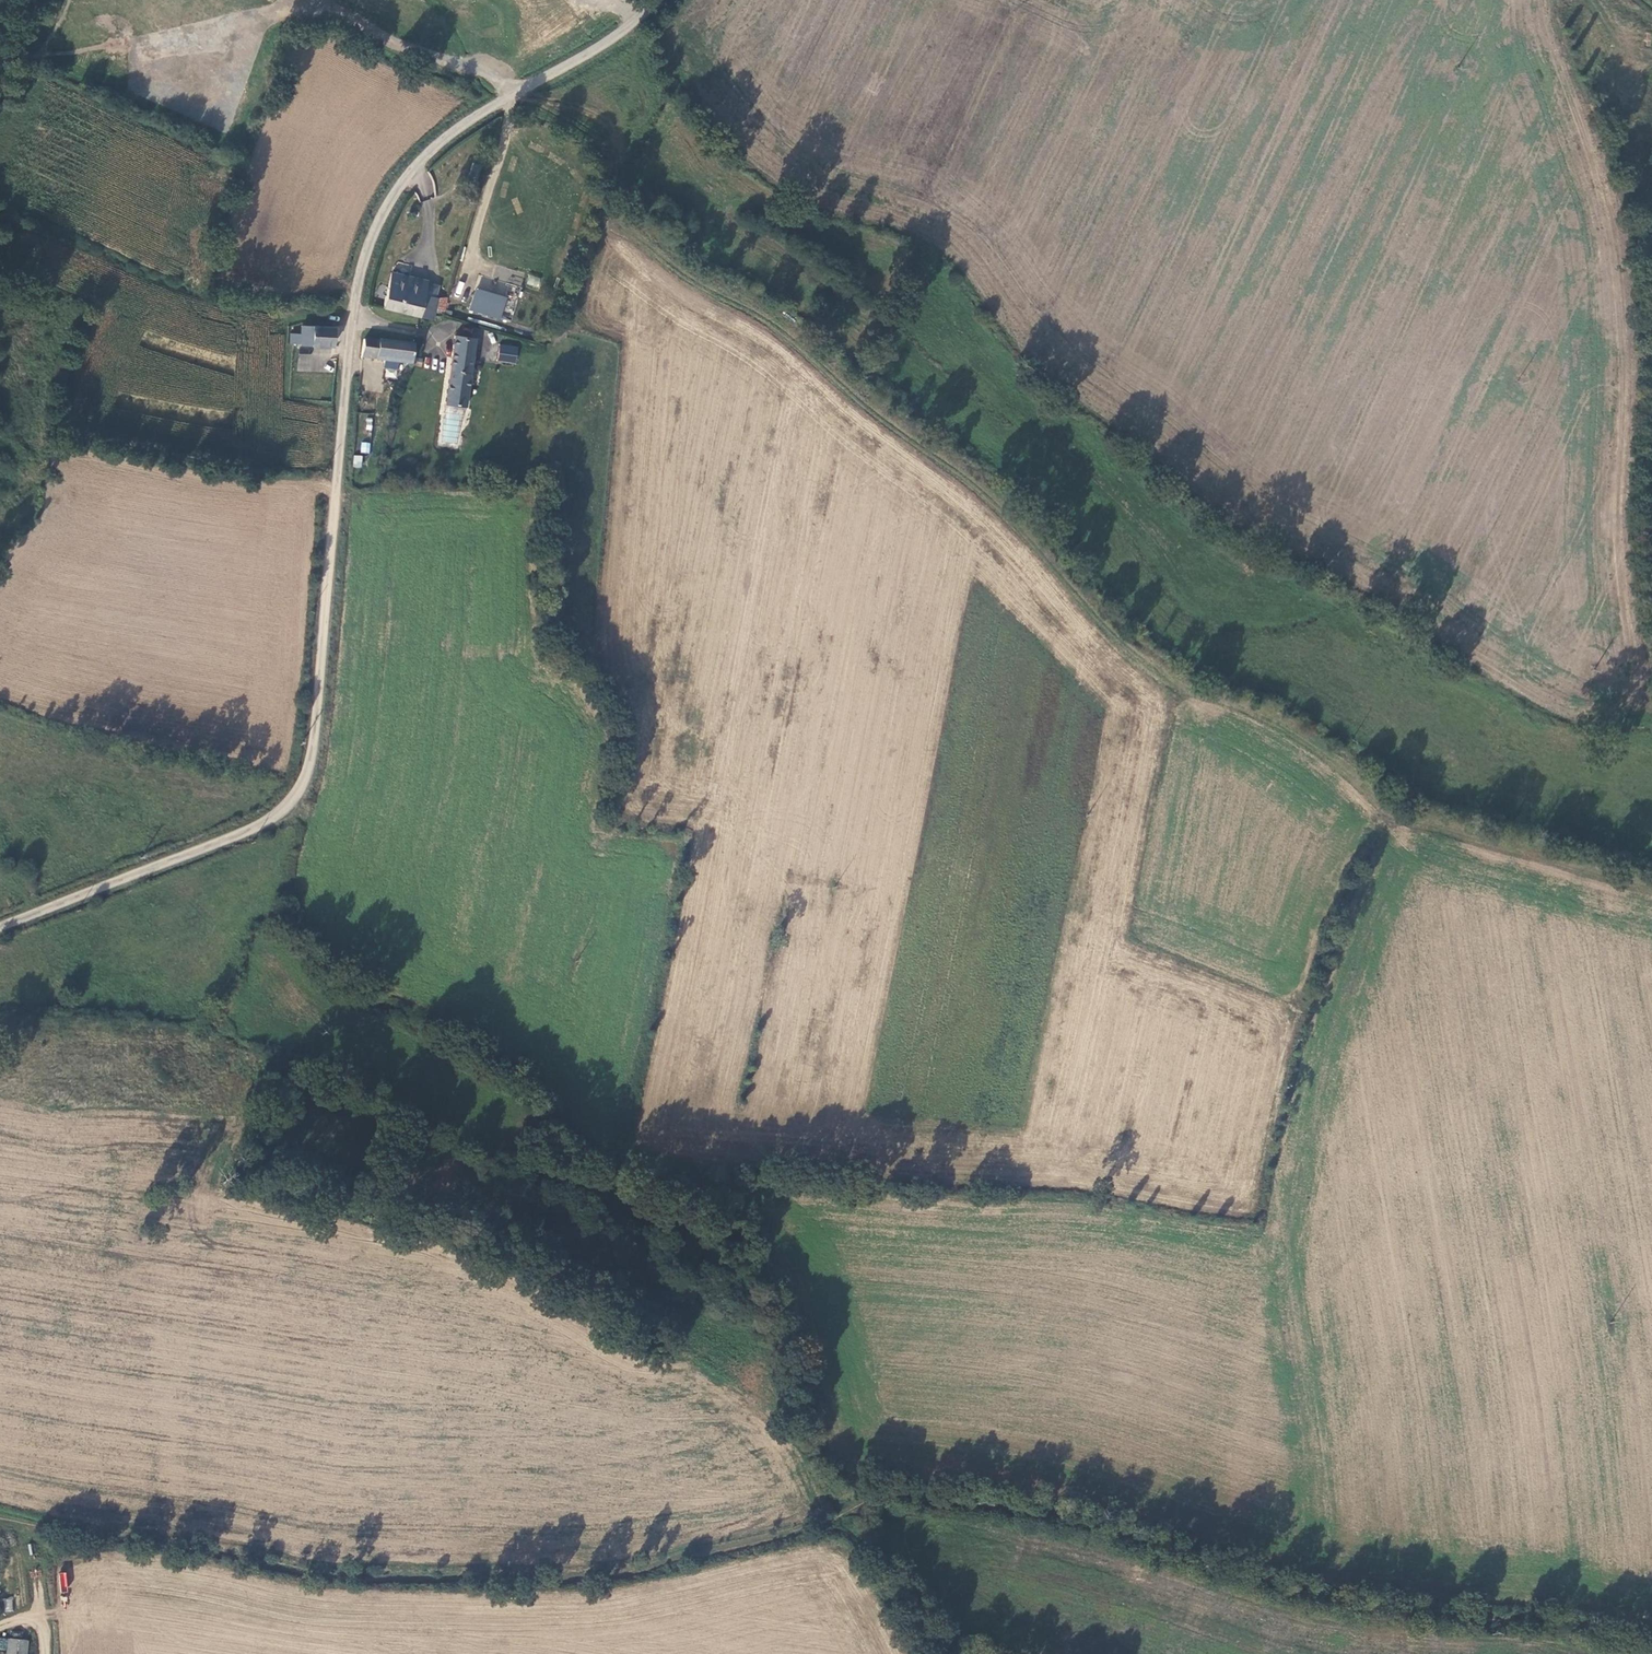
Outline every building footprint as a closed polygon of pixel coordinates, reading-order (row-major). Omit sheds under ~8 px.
[(509,283),(521,286),(523,275),(496,269),(494,279),(480,276),(478,287),(507,293),(509,283)] [(386,272),(378,306),(413,314),(431,318),(432,312),(435,298),(434,298),(421,295),(422,282),(422,281),(386,272)] [(526,285),(539,287),(540,276),(527,275),(526,285)] [(422,282),(421,295),(434,298),(437,286),(422,282)] [(445,300),(435,298),(432,312),(444,315),(445,300)] [(506,307),(475,298),(470,312),(501,321),(506,307)] [(296,341),(329,342),(328,324),(297,323),(296,341)] [(412,343),(357,334),(356,355),(408,364),(410,356),(412,343)] [(454,334),(442,409),(463,410),(473,339),(454,334)] [(516,348),(499,346),(496,363),(513,365),(516,348)] [(421,359),(414,357),(412,364),(420,365),(421,359)] [(361,442),(360,452),(369,453),(370,442),(361,442)] [(362,468),(362,455),(353,455),(353,467),(362,468)] [(68,1592),(66,1572),(58,1573),(60,1592),(68,1592)] [(2,1598),(4,1612),(14,1611),(12,1597),(2,1598)] [(8,1627),(8,1636),(27,1638),(28,1628),(8,1627)] [(27,1638),(8,1636),(6,1653),(26,1653),(27,1638)]
